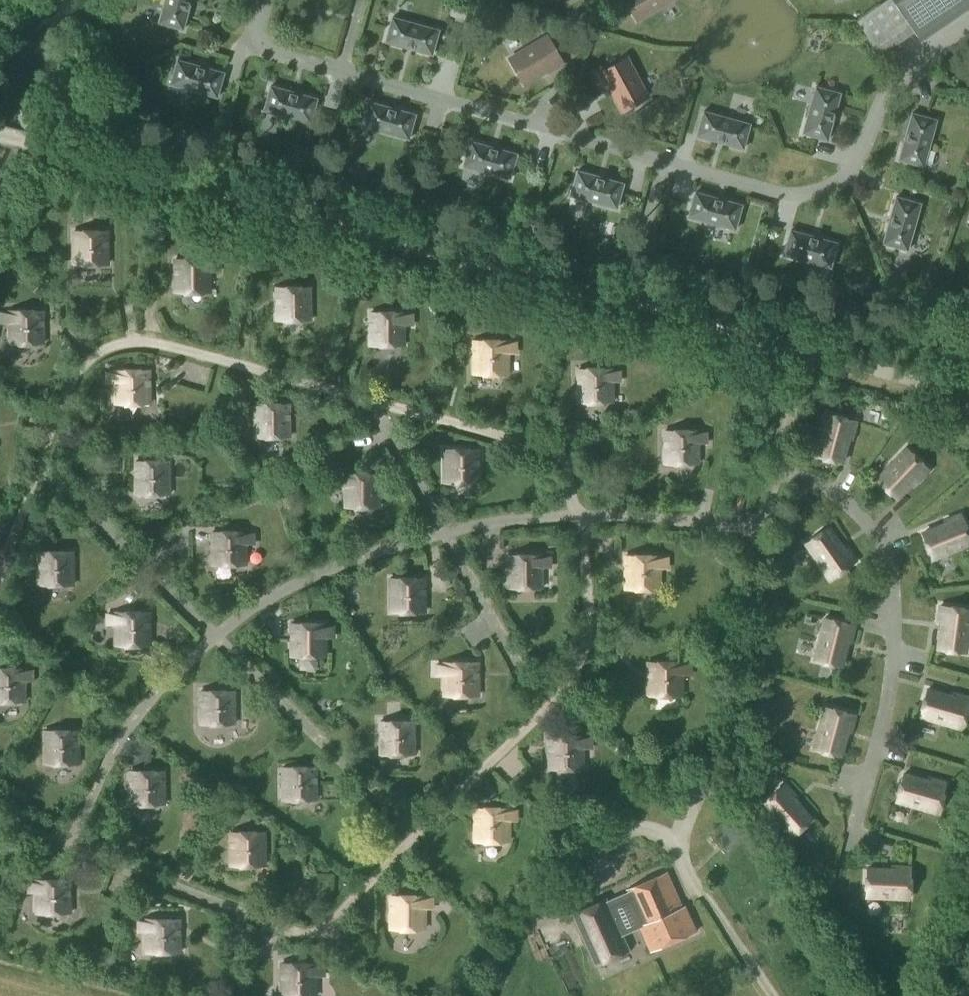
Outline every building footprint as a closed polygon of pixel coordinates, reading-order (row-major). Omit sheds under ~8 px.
[(191,0),(164,0),(158,23),(183,30),(191,0)] [(637,20),(670,0),(625,0),(637,20)] [(914,32),(917,37),(968,2),(968,0),(892,0),(914,32)] [(385,42),(432,55),(439,30),(392,17),(385,42)] [(547,37),(510,60),(523,83),(545,70),(547,73),(563,63),(547,37)] [(626,59),(599,73),(608,90),(610,88),(622,110),(646,97),(626,59)] [(224,73),(177,60),(170,85),(217,98),(224,73)] [(310,124),(317,99),(270,86),(263,111),(310,124)] [(827,141),(840,94),(815,87),(802,134),(827,141)] [(362,126),(408,139),(415,115),(368,102),(362,126)] [(696,136),(743,149),(750,124),(703,111),(696,136)] [(923,167),(936,120),(911,113),(899,160),(923,167)] [(463,166),(510,179),(516,154),(470,141),(463,166)] [(616,209),(623,184),(576,171),(570,196),(616,209)] [(688,217),(735,230),(742,205),(695,192),(688,217)] [(907,251),(920,204),(895,197),(882,244),(907,251)] [(784,255),(830,268),(837,243),(790,230),(784,255)] [(112,264),(112,231),(79,231),(79,264),(112,264)] [(213,293),(213,260),(180,260),(180,293),(213,293)] [(281,322),(314,322),(314,288),(281,289),(281,322)] [(14,343),(47,343),(47,310),(14,310),(14,343)] [(408,348),(408,314),(375,314),(375,347),(408,348)] [(511,377),(511,343),(478,343),(478,377),(511,377)] [(578,402),(612,402),(611,369),(578,369),(578,402)] [(152,404),(152,371),(119,371),(119,404),(152,404)] [(292,438),(292,405),(259,405),(259,438),(292,438)] [(851,439),(856,422),(827,414),(816,456),(842,463),(848,438),(851,439)] [(701,468),(701,435),(668,435),(668,468),(701,468)] [(916,483),(928,470),(906,449),(876,481),(896,499),(913,481),(916,483)] [(481,485),(481,452),(448,452),(448,485),(481,485)] [(172,494),(172,461),(139,461),(139,494),(172,494)] [(381,509),(381,476),(348,476),(348,509),(381,509)] [(968,544),(968,533),(962,514),(945,521),(946,524),(922,534),(933,559),(968,544)] [(842,548),(827,528),(805,544),(830,579),(855,562),(845,547),(842,548)] [(248,532),(215,532),(215,566),(248,566),(248,532)] [(75,584),(75,551),(42,551),(41,584),(75,584)] [(508,589),(542,588),(541,555),(508,555),(508,589)] [(626,590),(659,590),(659,557),(625,557),(626,590)] [(424,612),(424,578),(391,578),(391,611),(424,612)] [(968,616),(968,609),(940,606),(937,624),(941,624),(937,649),(964,653),(968,616)] [(151,645),(151,612),(118,612),(118,645),(151,645)] [(850,643),(855,625),(825,618),(815,660),(841,666),(847,642),(850,643)] [(293,658),(326,658),(326,625),(293,625),(293,658)] [(480,696),(480,663),(442,664),(434,664),(434,677),(441,677),(441,697),(480,696)] [(682,696),(682,663),(649,663),(648,696),(682,696)] [(25,668),(0,668),(0,701),(25,701),(25,668)] [(927,690),(919,716),(961,728),(968,701),(968,699),(952,694),(951,697),(927,690)] [(202,725),(235,725),(235,692),(202,692),(202,725)] [(850,732),(854,715),(825,707),(814,749),(840,756),(847,732),(850,732)] [(415,757),(415,723),(381,723),(381,756),(415,757)] [(45,763),(78,763),(79,730),(45,730),(45,763)] [(549,770),(582,770),(582,736),(549,737),(549,770)] [(316,802),(316,768),(283,768),(283,801),(316,802)] [(164,771),(131,771),(131,805),(164,805),(164,771)] [(927,783),(903,776),(896,802),(938,814),(946,784),(928,780),(927,783)] [(790,837),(811,819),(794,800),(797,798),(785,784),(762,804),(790,837)] [(508,843),(508,810),(475,810),(475,843),(508,843)] [(264,867),(264,833),(231,833),(231,867),(264,867)] [(597,869),(618,860),(607,836),(587,845),(597,869)] [(909,898),(910,868),(892,867),(892,870),(866,869),(865,896),(909,898)] [(650,951),(695,931),(684,906),(681,907),(666,873),(626,890),(628,893),(606,902),(605,899),(572,914),(595,965),(628,951),(621,934),(639,926),(650,951)] [(36,913),(69,913),(69,879),(36,879),(36,913)] [(391,930),(424,930),(424,896),(391,897),(391,930)] [(538,904),(530,898),(525,906),(533,911),(538,904)] [(147,952),(180,952),(180,919),(146,919),(147,952)] [(317,978),(325,978),(325,965),(316,965),(316,963),(279,963),(279,995),(317,995),(317,978)]
